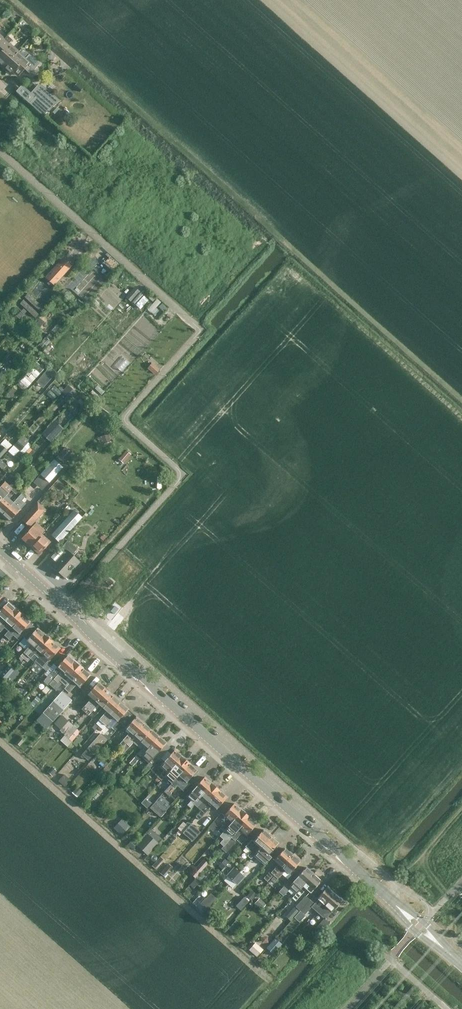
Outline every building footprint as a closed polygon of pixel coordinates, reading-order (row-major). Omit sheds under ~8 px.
[(0,44),(0,64),(3,66),(16,51),(8,44),(12,39),(8,35),(0,44)] [(16,51),(3,66),(12,74),(14,71),(19,75),(26,68),(27,68),(30,65),(30,64),(29,64),(34,59),(29,54),(25,59),(16,51)] [(58,100),(42,86),(33,96),(49,111),(58,100)] [(48,275),(55,282),(70,266),(63,259),(48,275)] [(130,301),(139,292),(134,287),(125,297),(130,301)] [(140,309),(148,300),(143,295),(135,304),(140,309)] [(151,313),(160,302),(156,299),(147,310),(151,313)] [(166,308),(162,303),(158,307),(162,312),(166,308)] [(136,307),(115,329),(121,335),(142,314),(136,307)] [(148,368),(154,374),(159,369),(152,363),(148,368)] [(33,367),(21,381),(28,386),(39,373),(33,367)] [(44,387),(55,372),(48,367),(37,382),(44,387)] [(67,384),(63,390),(54,385),(51,390),(69,401),(76,390),(67,384)] [(54,421),(46,430),(54,438),(63,428),(54,421)] [(13,448),(21,455),(31,445),(23,437),(13,448)] [(11,444),(5,439),(0,445),(1,446),(0,448),(0,457),(11,444)] [(66,461),(73,454),(65,447),(58,454),(66,461)] [(42,490),(49,483),(63,467),(54,459),(33,482),(42,490)] [(32,481),(38,473),(30,466),(23,473),(32,481)] [(9,492),(11,490),(15,485),(12,483),(9,486),(4,481),(0,486),(0,502),(9,492)] [(0,502),(0,512),(2,514),(13,502),(9,498),(12,495),(9,492),(0,502)] [(13,502),(2,514),(10,521),(25,503),(22,500),(25,496),(21,493),(13,502)] [(32,523),(44,509),(39,505),(27,518),(32,523)] [(73,510),(68,515),(51,535),(59,542),(81,517),(73,510)] [(87,522),(83,518),(77,525),(82,529),(87,522)] [(21,538),(30,546),(41,534),(32,526),(21,538)] [(41,534),(30,546),(39,554),(50,542),(41,534)] [(64,577),(78,561),(71,555),(77,549),(67,540),(59,549),(64,554),(53,567),(64,577)] [(108,577),(104,581),(110,585),(113,582),(108,577)] [(15,608),(7,602),(0,610),(0,616),(1,617),(0,618),(0,625),(15,608)] [(0,625),(0,632),(4,628),(8,632),(22,615),(15,608),(0,625)] [(30,622),(22,615),(8,632),(4,635),(8,639),(12,634),(18,640),(22,636),(20,634),(30,622)] [(20,656),(24,659),(45,635),(37,628),(32,634),(29,631),(21,640),(24,643),(27,640),(31,644),(20,656)] [(52,642),(45,635),(24,659),(27,662),(38,650),(42,654),(52,642)] [(52,642),(42,654),(32,665),(29,667),(33,670),(35,668),(45,657),(49,660),(60,648),(52,642)] [(67,655),(62,661),(59,658),(53,664),(53,663),(47,670),(51,674),(57,667),(61,671),(53,679),(54,679),(51,682),(54,685),(52,687),(75,662),(67,655)] [(75,662),(52,687),(56,690),(62,683),(66,686),(64,688),(64,689),(82,668),(75,662)] [(19,672),(10,664),(0,675),(5,680),(6,679),(8,681),(11,680),(19,672)] [(90,675),(82,668),(64,689),(68,692),(75,683),(80,687),(90,675)] [(82,709),(85,712),(106,689),(98,682),(87,694),(92,698),(84,706),(84,707),(82,709)] [(113,696),(106,689),(85,712),(88,715),(90,712),(91,712),(98,704),(102,707),(113,696)] [(120,702),(113,696),(102,707),(107,711),(99,720),(97,723),(100,726),(120,702)] [(52,722),(63,710),(53,701),(42,713),(52,722)] [(128,709),(120,702),(100,726),(103,728),(105,725),(106,726),(113,717),(117,721),(128,709)] [(120,743),(123,746),(144,723),(136,716),(125,728),(130,732),(120,743)] [(71,741),(80,731),(76,728),(78,726),(75,722),(73,725),(68,721),(62,727),(66,731),(64,734),(71,741)] [(144,723),(123,746),(123,747),(117,754),(120,757),(124,752),(126,749),(127,750),(137,739),(140,742),(151,730),(144,723)] [(151,730),(140,742),(145,746),(137,755),(129,763),(133,766),(138,760),(159,736),(151,730)] [(93,754),(107,739),(100,733),(86,748),(93,754)] [(166,743),(159,736),(138,760),(141,762),(144,760),(151,751),(156,755),(166,743)] [(163,777),(171,769),(182,757),(174,750),(159,766),(164,770),(160,774),(163,777)] [(158,760),(153,755),(145,764),(150,768),(158,760)] [(189,763),(182,757),(171,769),(175,772),(162,787),(165,790),(164,791),(164,792),(189,763)] [(197,770),(189,763),(164,792),(168,795),(183,780),(186,782),(197,770)] [(191,807),(193,804),(197,800),(212,784),(204,777),(193,789),(198,793),(188,804),(191,807)] [(212,784),(197,800),(193,804),(201,811),(219,790),(212,784)] [(77,797),(81,792),(77,788),(73,793),(77,797)] [(219,790),(201,811),(196,817),(199,820),(212,805),(216,809),(227,797),(219,790)] [(147,808),(151,803),(145,798),(141,803),(147,808)] [(166,811),(156,802),(150,808),(160,817),(166,811)] [(218,830),(221,833),(242,810),(234,803),(223,815),(228,819),(220,827),(220,828),(218,830)] [(249,817),(242,810),(221,833),(221,834),(224,830),(228,834),(227,835),(231,837),(249,817)] [(257,823),(249,817),(231,837),(231,838),(221,849),(225,852),(235,841),(234,840),(242,832),(246,836),(257,823)] [(113,827),(121,834),(130,825),(122,818),(113,827)] [(183,822),(177,828),(183,833),(188,826),(183,822)] [(188,826),(183,833),(182,833),(192,841),(200,832),(191,824),(188,826)] [(147,853),(162,837),(152,828),(137,844),(147,853)] [(263,829),(253,841),(251,839),(245,846),(251,851),(247,855),(251,859),(254,855),(271,836),(263,829)] [(278,843),(271,836),(254,855),(264,865),(271,857),(268,854),(278,843)] [(292,855),(284,848),(274,860),(278,864),(270,872),(269,871),(263,878),(267,881),(273,875),(274,875),(292,855)] [(300,862),(292,855),(274,875),(270,879),(274,882),(285,870),(289,874),(300,862)] [(197,876),(206,867),(201,863),(193,872),(197,876)] [(306,867),(295,879),(296,880),(292,884),(288,880),(283,887),(287,891),(289,889),(295,894),(313,874),(306,867)] [(244,876),(240,873),(234,868),(227,875),(237,884),(244,876)] [(244,868),(240,873),(244,876),(244,877),(248,872),(244,868)] [(313,874),(295,894),(292,898),(295,901),(306,889),(310,893),(321,881),(313,874)] [(327,886),(316,898),(317,899),(314,903),(305,895),(295,906),(304,915),(309,910),(314,915),(317,912),(334,893),(327,886)] [(285,892),(282,889),(276,895),(280,898),(285,892)] [(204,910),(214,897),(208,893),(198,906),(204,910)] [(334,893),(317,912),(325,919),(342,899),(334,893)] [(243,896),(237,905),(242,909),(248,899),(243,896)] [(237,919),(229,927),(234,931),(241,922),(237,919)] [(317,936),(327,924),(322,920),(312,931),(317,936)] [(273,953),(282,943),(275,937),(266,947),(273,953)] [(255,941),(249,949),(257,955),(264,948),(255,941)]
